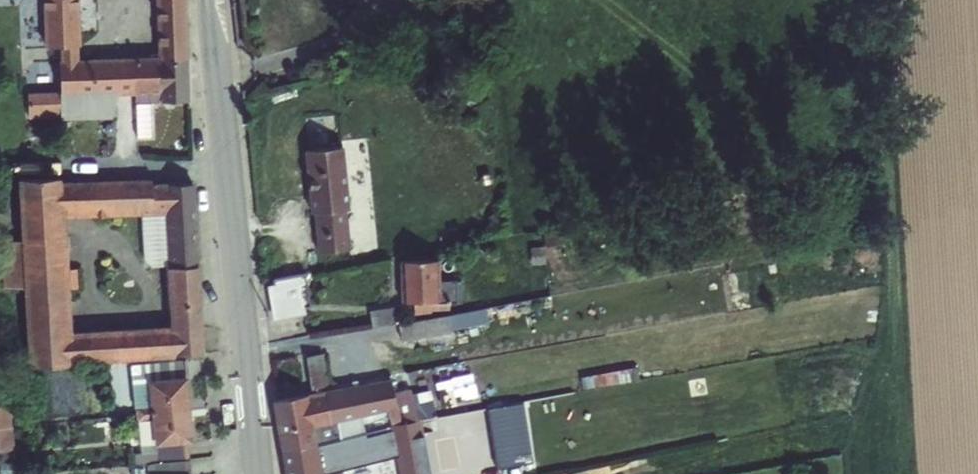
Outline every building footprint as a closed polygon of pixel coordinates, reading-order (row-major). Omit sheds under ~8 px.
[(36,95),(59,93),(59,120),(112,119),(112,111),(115,95),(134,94),(136,138),(150,137),(149,103),(158,102),(189,101),(185,0),(150,0),(151,33),(83,36),(82,0),(33,0),(36,95)] [(342,146),(303,150),(309,213),(312,213),(317,253),(350,249),(345,209),(349,209),(342,146)] [(20,241),(0,241),(0,251),(2,289),(23,289),(27,368),(173,358),(173,357),(203,354),(193,184),(150,183),(150,179),(60,181),(60,178),(17,179),(20,241)] [(562,228),(543,233),(546,247),(565,243),(562,228)] [(543,247),(529,248),(530,265),(544,264),(543,247)] [(439,260),(399,261),(400,302),(413,302),(413,315),(431,313),(431,311),(449,310),(449,304),(460,303),(460,282),(455,282),(455,280),(439,281),(439,260)] [(273,284),(266,286),(272,320),(304,314),(303,308),(310,307),(304,274),(272,280),(273,284)] [(371,327),(397,323),(394,307),(367,311),(371,327)] [(448,315),(397,323),(401,341),(451,332),(448,315)] [(322,354),(305,357),(309,389),(328,386),(322,354)] [(147,383),(133,384),(135,415),(150,413),(189,409),(186,376),(187,375),(185,359),(146,363),(148,380),(147,380),(147,383)] [(636,367),(579,378),(581,390),(638,379),(636,367)] [(324,391),(330,424),(396,409),(392,393),(389,379),(324,391)] [(312,427),(315,445),(389,427),(395,422),(418,421),(425,419),(418,400),(416,387),(392,393),(396,409),(330,424),(312,427)] [(330,424),(324,391),(271,401),(279,452),(315,445),(312,427),(330,424)] [(418,400),(425,419),(433,418),(444,414),(442,404),(431,406),(429,398),(418,400)] [(11,427),(9,405),(0,406),(0,429),(11,427)] [(140,453),(133,454),(134,465),(144,464),(188,460),(187,442),(192,442),(189,409),(150,413),(135,415),(140,453)] [(418,421),(395,422),(389,427),(398,473),(429,473),(418,421)] [(13,459),(13,450),(14,450),(11,427),(0,429),(0,460),(13,459)] [(279,452),(283,473),(321,473),(315,445),(279,452)] [(188,460),(144,464),(145,473),(190,473),(188,460)]
